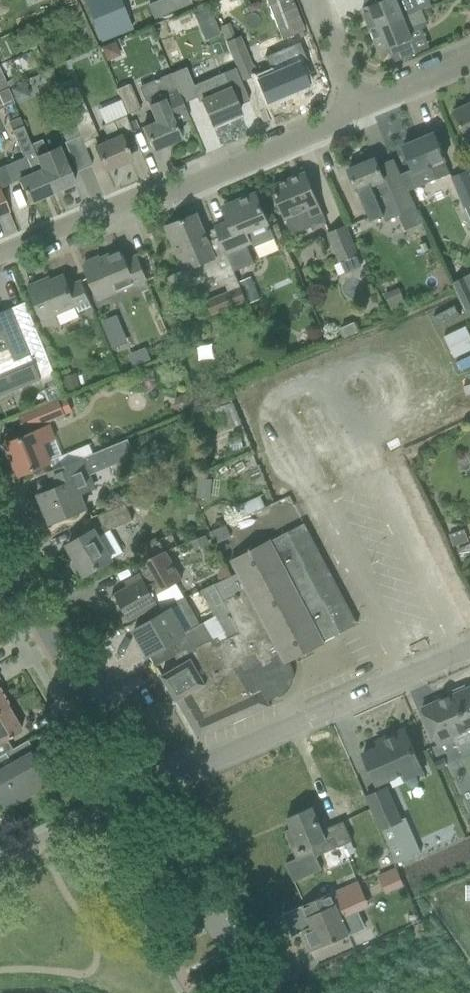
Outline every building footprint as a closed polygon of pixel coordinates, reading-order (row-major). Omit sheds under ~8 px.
[(101,41),(131,29),(119,0),(85,0),(101,41)] [(149,15),(188,4),(187,0),(145,0),(149,15)] [(371,30),(422,9),(420,10),(416,0),(382,0),(363,8),(371,30)] [(78,3),(70,6),(74,15),(81,30),(90,49),(98,45),(83,11),(82,12),(78,3)] [(207,6),(191,11),(200,39),(216,34),(207,6)] [(391,47),(396,61),(418,53),(409,29),(427,22),(422,9),(371,30),(380,51),(391,47)] [(238,66),(243,80),(255,75),(239,36),(235,38),(229,23),(221,26),(238,66)] [(270,74),(257,79),(266,102),(294,90),(285,68),(291,66),(281,40),(262,47),(260,48),(270,74)] [(114,41),(100,47),(106,61),(120,55),(114,41)] [(7,88),(8,88),(8,87),(16,84),(13,79),(7,82),(0,67),(0,91),(7,88)] [(171,73),(171,74),(179,92),(183,103),(196,97),(198,102),(202,100),(212,125),(240,113),(237,105),(249,101),(235,67),(223,72),(208,79),(194,85),(186,67),(185,68),(171,73)] [(11,88),(17,103),(31,97),(25,83),(11,88)] [(118,88),(127,113),(140,108),(130,83),(118,88)] [(77,125),(75,126),(79,136),(80,136),(85,146),(96,142),(94,136),(97,134),(84,103),(77,86),(62,92),(70,109),(77,125)] [(144,128),(153,150),(181,138),(174,124),(189,118),(176,88),(146,99),(148,104),(147,104),(155,124),(144,128)] [(469,144),(469,104),(456,110),(469,144)] [(95,146),(105,170),(131,159),(121,135),(131,130),(125,115),(102,124),(109,140),(95,146)] [(24,157),(5,165),(12,182),(19,179),(21,183),(29,203),(52,193),(32,143),(30,144),(23,126),(19,117),(8,121),(12,131),(20,148),(24,157)] [(405,182),(407,185),(409,191),(412,196),(413,196),(412,193),(413,189),(450,174),(444,160),(446,159),(435,133),(403,146),(413,169),(401,174),(405,182)] [(79,136),(64,143),(73,163),(76,172),(78,171),(91,165),(92,165),(85,146),(80,136),(79,136)] [(32,143),(52,193),(75,184),(59,146),(47,151),(42,139),(32,143)] [(364,203),(371,221),(385,215),(373,184),(384,180),(375,158),(349,169),(364,203)] [(453,177),(465,206),(469,204),(469,172),(469,173),(468,171),(453,177)] [(286,219),(293,235),(327,221),(324,215),(306,172),(273,186),(281,204),(286,219)] [(405,183),(388,190),(399,215),(416,208),(405,183)] [(9,212),(0,191),(0,215),(9,212)] [(216,227),(234,272),(254,264),(247,245),(251,243),(247,232),(249,232),(255,247),(275,238),(269,223),(264,211),(257,193),(223,207),(229,221),(217,226),(217,227),(216,227)] [(206,300),(213,316),(247,302),(234,272),(216,227),(209,231),(212,240),(209,241),(198,213),(166,226),(184,270),(178,273),(183,283),(189,280),(198,284),(205,281),(211,285),(220,281),(226,285),(228,292),(206,300)] [(345,228),(330,234),(341,262),(344,261),(357,255),(345,228)] [(92,283),(99,301),(147,280),(145,274),(137,255),(126,260),(121,249),(100,258),(100,256),(86,262),(87,263),(84,264),(92,283)] [(36,304),(43,323),(57,318),(55,315),(76,306),(79,313),(93,307),(82,280),(69,285),(65,274),(43,283),(42,280),(28,286),(36,304)] [(453,283),(456,288),(458,293),(467,310),(469,308),(469,274),(455,282),(453,283)] [(400,288),(385,293),(391,309),(406,304),(400,288)] [(248,291),(245,292),(250,303),(261,298),(258,290),(253,289),(249,290),(248,291)] [(42,379),(42,378),(55,373),(26,302),(11,308),(13,313),(1,318),(0,316),(0,397),(42,379)] [(111,347),(127,341),(115,314),(100,321),(111,347)] [(354,322),(341,327),(345,338),(359,332),(354,322)] [(138,350),(133,352),(139,365),(151,359),(146,347),(140,349),(138,350)] [(64,378),(68,394),(82,390),(78,374),(64,378)] [(176,398),(174,405),(178,410),(184,412),(190,408),(191,402),(188,396),(181,395),(176,398)] [(21,416),(26,429),(72,409),(67,397),(21,416)] [(210,411),(218,433),(236,426),(228,404),(210,411)] [(7,443),(20,475),(51,462),(42,442),(54,437),(49,425),(7,443)] [(110,447),(117,464),(134,458),(128,440),(110,447)] [(40,494),(52,522),(87,507),(82,495),(97,489),(91,475),(85,457),(69,464),(50,472),(51,473),(56,470),(62,485),(40,494)] [(197,477),(196,486),(212,488),(213,479),(197,477)] [(240,516),(262,506),(258,495),(235,505),(240,516)] [(77,574),(80,575),(85,573),(86,574),(112,560),(112,559),(124,552),(110,529),(134,519),(127,503),(99,515),(104,526),(96,531),(95,530),(68,544),(77,559),(73,561),(72,565),(77,574)] [(463,529),(448,534),(452,546),(468,541),(463,529)] [(192,542),(196,552),(210,546),(206,536),(192,542)] [(139,548),(145,560),(165,552),(160,539),(139,548)] [(116,595),(130,619),(158,603),(154,595),(183,579),(167,551),(166,552),(165,552),(145,560),(145,561),(139,564),(148,580),(146,581),(142,574),(127,583),(129,587),(116,595)] [(215,582),(201,588),(209,605),(223,599),(216,584),(215,582)] [(153,620),(136,630),(156,665),(195,646),(196,647),(215,639),(204,622),(201,624),(187,633),(173,608),(162,615),(153,620)] [(186,659),(156,676),(169,699),(199,683),(186,659)] [(439,746),(454,740),(452,736),(469,728),(469,687),(467,688),(465,685),(452,690),(454,694),(422,708),(439,746)] [(7,706),(6,703),(8,701),(3,693),(1,694),(0,694),(0,710),(7,706)] [(13,749),(12,749),(6,739),(21,730),(7,706),(0,710),(0,757),(13,749)] [(371,772),(377,785),(402,774),(404,780),(423,771),(405,728),(376,741),(379,747),(363,753),(371,772)] [(5,808),(47,784),(32,758),(36,756),(27,740),(12,749),(13,749),(0,757),(0,800),(5,808)] [(444,757),(436,761),(439,768),(447,765),(444,757)] [(400,819),(387,787),(368,796),(397,862),(421,852),(406,817),(400,819)] [(292,827),(285,831),(297,858),(286,863),(294,881),(313,873),(323,869),(317,856),(340,846),(340,847),(347,843),(353,841),(345,821),(344,820),(323,830),(313,806),(287,817),(292,827)] [(395,868),(376,876),(384,895),(403,887),(395,868)] [(311,926),(301,930),(311,951),(355,932),(366,927),(358,910),(347,915),(342,917),(331,893),(302,905),(311,926)]
